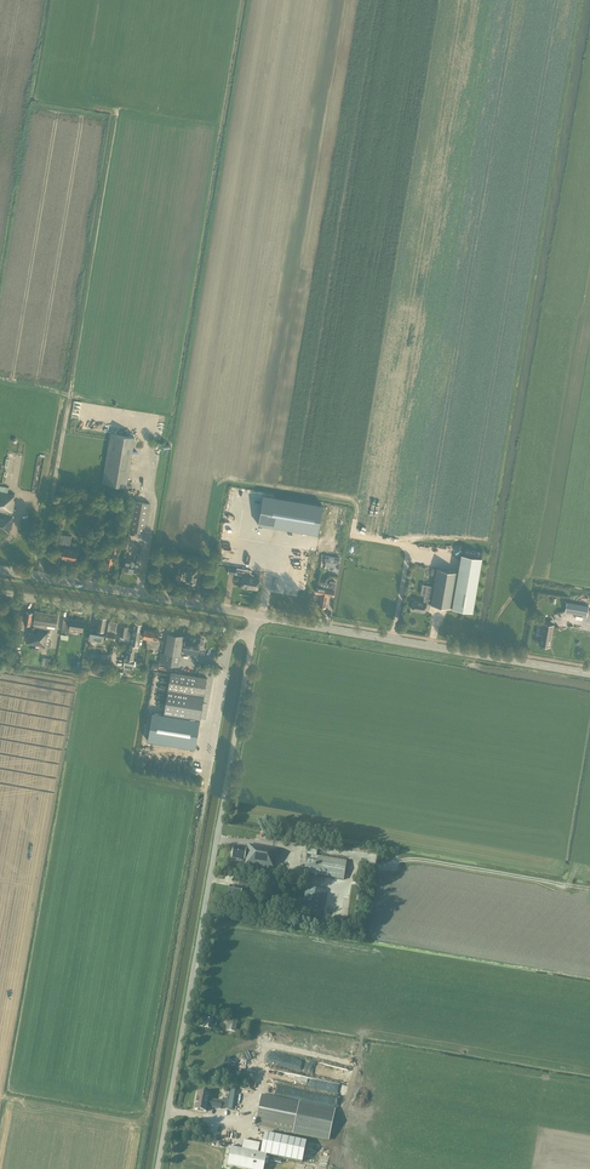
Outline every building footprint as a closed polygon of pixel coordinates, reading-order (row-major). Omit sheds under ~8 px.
[(135,437),(125,435),(110,433),(102,482),(127,486),(135,437)] [(10,535),(11,529),(12,530),(14,516),(16,509),(15,509),(15,500),(14,500),(15,495),(15,494),(0,492),(0,533),(10,535)] [(263,495),(258,524),(318,534),(323,505),(263,495)] [(130,530),(145,533),(150,503),(135,501),(130,530)] [(69,540),(70,538),(70,536),(62,534),(60,546),(65,547),(63,558),(76,560),(77,555),(78,555),(79,550),(74,549),(74,550),(69,549),(71,540),(69,540)] [(277,548),(276,556),(306,562),(308,554),(277,548)] [(114,557),(113,557),(114,553),(117,553),(117,550),(113,549),(113,553),(110,552),(109,556),(108,556),(106,567),(112,568),(114,557)] [(460,572),(479,575),(482,558),(463,555),(460,572)] [(126,559),(125,569),(129,570),(129,571),(137,572),(139,562),(126,559)] [(189,565),(184,565),(181,579),(186,579),(186,580),(196,581),(196,577),(197,577),(198,577),(199,576),(200,575),(200,574),(200,573),(200,572),(199,571),(198,571),(198,567),(189,565)] [(306,571),(275,565),(274,573),(304,579),(306,571)] [(228,573),(243,575),(243,574),(244,575),(245,569),(229,567),(228,573)] [(414,601),(413,610),(425,612),(427,603),(473,611),(479,575),(460,572),(437,568),(434,586),(427,585),(425,595),(424,602),(414,601)] [(243,574),(241,587),(258,589),(260,577),(254,576),(254,575),(251,574),(252,570),(245,569),(244,575),(243,574)] [(335,590),(334,590),(335,584),(329,583),(328,589),(318,587),(317,593),(322,594),(320,606),(326,607),(328,595),(334,596),(335,590)] [(588,606),(567,602),(565,612),(586,616),(588,606)] [(56,629),(59,614),(36,611),(35,613),(34,625),(33,626),(51,629),(56,629)] [(34,625),(35,613),(27,612),(25,624),(31,625),(34,625)] [(107,618),(99,616),(97,629),(92,628),(90,640),(95,641),(96,638),(102,639),(101,642),(103,642),(104,634),(103,633),(103,631),(105,631),(107,618)] [(84,621),(71,619),(71,618),(64,617),(62,631),(69,632),(70,629),(83,631),(84,621)] [(118,624),(119,618),(110,617),(109,623),(108,630),(116,631),(116,630),(117,630),(118,624)] [(554,625),(549,624),(538,622),(536,633),(541,634),(539,644),(550,646),(554,625)] [(142,624),(134,623),(131,644),(139,645),(142,624)] [(51,629),(33,626),(30,625),(27,643),(42,646),(43,646),(51,648),(52,642),(49,642),(52,630),(51,630),(51,629)] [(129,626),(122,625),(120,636),(127,637),(129,626)] [(150,643),(152,630),(145,629),(143,638),(147,638),(147,642),(146,642),(145,648),(149,648),(150,643)] [(115,640),(116,631),(108,630),(107,639),(115,640)] [(158,640),(159,632),(152,630),(150,643),(153,643),(152,647),(159,648),(160,640),(158,640)] [(160,662),(179,666),(184,635),(168,633),(165,653),(161,652),(160,662)] [(186,635),(184,647),(199,650),(200,644),(202,645),(203,644),(204,643),(204,642),(204,640),(203,639),(201,639),(201,638),(186,635)] [(139,647),(133,646),(130,645),(129,651),(126,650),(124,667),(129,668),(128,670),(132,671),(133,669),(134,669),(134,665),(136,666),(136,661),(135,660),(136,657),(137,657),(139,647)] [(200,720),(204,695),(207,678),(171,672),(168,689),(164,714),(200,720)] [(148,741),(196,748),(200,720),(164,714),(153,712),(148,741)] [(275,855),(276,849),(249,844),(247,853),(245,853),(246,848),(234,846),(232,858),(244,860),(244,859),(246,860),(245,864),(274,869),(277,855),(275,855)] [(346,861),(316,856),(317,850),(308,848),(307,854),(304,873),(344,880),(346,861)] [(239,883),(238,887),(229,885),(228,894),(240,896),(241,892),(247,893),(248,885),(239,883)] [(306,887),(301,916),(320,920),(325,890),(306,887)] [(238,1020),(234,1020),(230,1019),(227,1031),(235,1032),(238,1020)] [(216,1022),(213,1021),(206,1020),(204,1028),(211,1030),(212,1026),(215,1026),(216,1022)] [(274,1057),(269,1056),(262,1075),(266,1077),(274,1057)] [(229,1099),(228,1109),(233,1110),(237,1087),(231,1086),(229,1099)] [(198,1092),(195,1109),(206,1111),(207,1106),(208,1099),(209,1094),(198,1092)] [(323,1139),(330,1108),(261,1094),(255,1125),(277,1130),(277,1129),(323,1139)] [(248,1106),(249,1096),(240,1096),(240,1106),(248,1106)] [(212,1100),(211,1107),(221,1109),(222,1101),(212,1100)] [(231,1147),(227,1165),(246,1168),(264,1168),(267,1155),(302,1162),(306,1141),(264,1133),(260,1153),(231,1147)]
